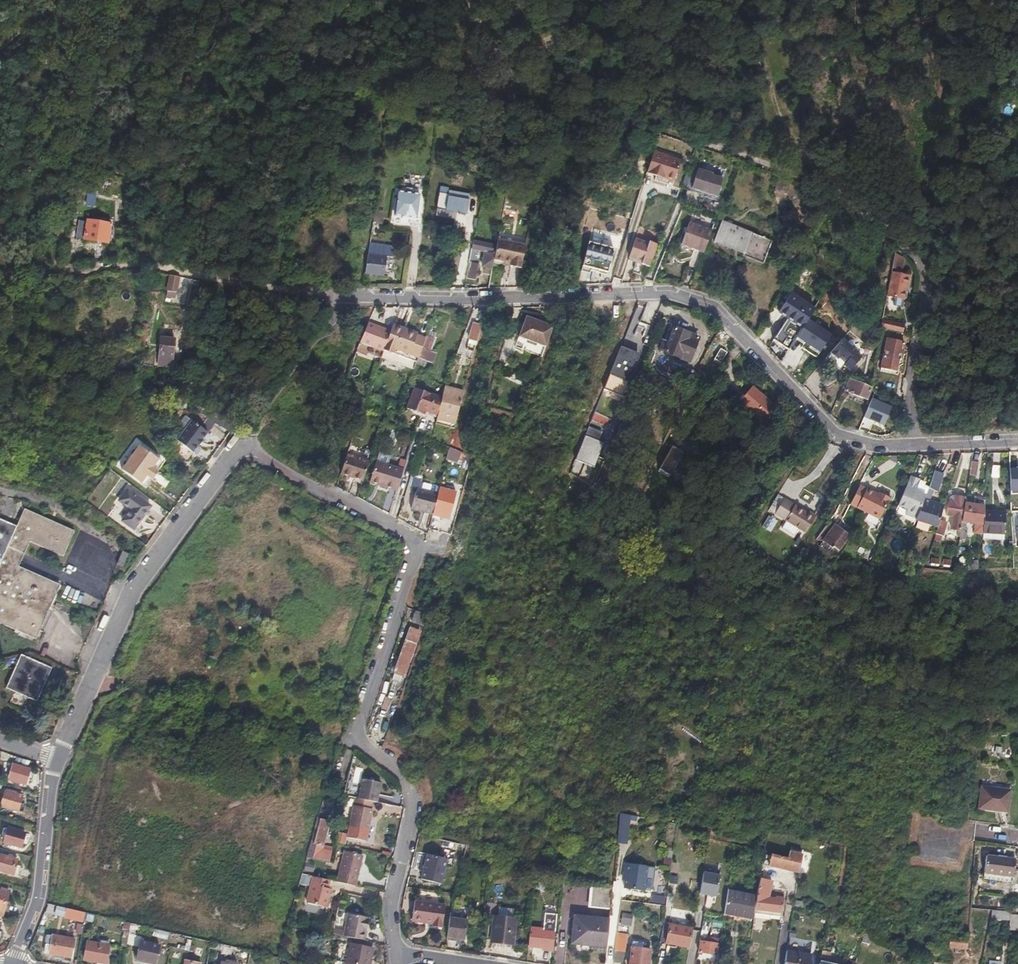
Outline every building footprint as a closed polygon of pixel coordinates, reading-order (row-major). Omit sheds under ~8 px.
[(789,58),(783,57),(776,56),(773,74),(786,76),(789,58)] [(1014,88),(1013,79),(1002,80),(1003,89),(1014,88)] [(759,125),(763,125),(766,126),(771,101),(764,99),(759,125)] [(681,158),(655,150),(647,175),(656,178),(654,182),(672,188),(681,158)] [(716,195),(720,184),(724,173),(713,169),(713,167),(700,162),(690,186),(701,190),(701,189),(714,194),(714,195),(716,195)] [(95,187),(92,187),(89,186),(85,205),(91,206),(95,187)] [(808,192),(798,189),(793,202),(803,206),(808,192)] [(417,226),(418,222),(418,218),(416,217),(419,195),(396,192),(392,222),(417,226)] [(372,223),(376,223),(380,224),(381,212),(374,211),(372,223)] [(105,244),(109,225),(85,221),(82,240),(105,244)] [(721,221),(719,229),(716,237),(746,248),(744,254),(764,260),(772,238),(721,221)] [(679,245),(690,249),(701,254),(710,232),(688,223),(679,245)] [(595,234),(585,265),(594,267),(594,266),(601,269),(601,270),(610,273),(619,242),(595,234)] [(526,243),(497,238),(496,245),(495,251),(494,258),(510,261),(509,266),(520,268),(526,243)] [(482,266),(487,267),(492,268),(495,251),(496,245),(473,239),(472,247),(484,250),(482,266)] [(649,268),(657,246),(648,242),(646,244),(634,239),(628,258),(642,263),(642,265),(649,268)] [(385,258),(376,256),(367,255),(365,274),(382,276),(385,258)] [(478,264),(474,262),(470,261),(466,274),(466,277),(474,280),(478,264)] [(175,289),(178,276),(171,274),(168,288),(175,289)] [(896,305),(887,304),(885,316),(894,318),(896,305)] [(540,345),(548,325),(521,315),(513,335),(540,345)] [(433,360),(436,350),(439,340),(433,338),(438,325),(430,322),(419,356),(433,360)] [(481,324),(472,322),(468,339),(476,341),(481,324)] [(388,335),(389,331),(366,323),(358,343),(382,351),(383,351),(388,335)] [(417,333),(391,324),(389,331),(388,335),(383,351),(392,354),(394,349),(418,358),(425,338),(416,335),(417,333)] [(662,339),(659,344),(657,349),(686,360),(696,336),(673,326),(666,340),(662,339)] [(143,331),(136,330),(133,344),(140,345),(143,331)] [(885,342),(879,369),(894,372),(895,363),(898,364),(901,345),(885,342)] [(169,370),(170,368),(171,365),(165,363),(168,350),(155,346),(150,366),(169,370)] [(418,358),(394,349),(392,354),(416,363),(418,358)] [(894,372),(879,369),(879,373),(896,376),(898,364),(895,363),(894,372)] [(864,401),(867,396),(870,391),(850,381),(845,390),(864,401)] [(773,403),(750,384),(738,399),(761,418),(773,403)] [(463,389),(445,385),(442,397),(437,416),(436,420),(453,424),(463,389)] [(437,416),(442,397),(415,388),(408,409),(423,415),(425,412),(437,416)] [(192,454),(207,433),(191,422),(176,443),(192,454)] [(224,432),(218,427),(212,423),(210,422),(205,428),(210,432),(201,445),(211,453),(215,448),(213,447),(224,432)] [(324,463),(333,442),(325,439),(316,459),(324,463)] [(324,463),(329,465),(336,444),(333,442),(324,463)] [(336,444),(329,465),(332,466),(340,446),(336,444)] [(164,463),(140,445),(122,470),(146,488),(164,463)] [(469,461),(470,458),(470,456),(459,451),(457,457),(469,461)] [(368,462),(347,454),(340,474),(361,482),(368,462)] [(977,457),(971,456),(969,467),(975,468),(977,457)] [(401,471),(375,461),(369,482),(379,485),(378,487),(395,492),(401,471)] [(182,466),(178,464),(172,472),(176,475),(182,466)] [(938,520),(942,505),(925,499),(929,486),(933,488),(939,473),(930,470),(920,495),(912,516),(911,518),(936,526),(938,520)] [(915,481),(906,477),(902,488),(895,505),(903,508),(902,513),(912,516),(920,495),(911,491),(915,481)] [(420,478),(417,489),(436,494),(438,488),(439,484),(420,478)] [(877,494),(859,486),(850,505),(878,519),(889,497),(878,492),(877,494)] [(431,514),(433,509),(436,494),(417,489),(416,488),(410,508),(431,514)] [(436,494),(433,509),(448,514),(454,492),(438,488),(436,494)] [(117,502),(123,506),(129,511),(121,521),(133,530),(143,516),(149,508),(126,490),(117,502)] [(960,518),(963,503),(964,498),(954,496),(953,501),(947,499),(944,514),(960,518)] [(965,522),(982,523),(982,510),(983,505),(983,499),(976,499),(976,505),(963,503),(960,518),(958,533),(963,533),(965,522)] [(805,518),(783,503),(773,518),(803,538),(813,523),(805,518)] [(997,506),(983,505),(982,510),(982,523),(981,533),(1003,535),(1004,511),(997,511),(997,506)] [(0,524),(0,627),(29,638),(49,584),(8,566),(17,541),(51,554),(61,528),(10,507),(4,525),(0,524)] [(444,518),(448,514),(433,509),(431,514),(444,518)] [(147,518),(143,516),(133,530),(136,533),(147,518)] [(934,533),(937,534),(940,535),(945,522),(938,520),(936,526),(934,533)] [(822,541),(834,525),(829,521),(817,537),(822,541)] [(851,539),(834,525),(822,541),(827,545),(829,542),(839,550),(843,544),(845,546),(851,539)] [(116,549),(110,547),(105,560),(111,563),(116,549)] [(976,559),(954,561),(954,569),(977,568),(976,559)] [(424,628),(426,620),(428,613),(416,609),(410,623),(424,628)] [(418,631),(413,629),(408,627),(393,670),(403,673),(418,631)] [(1,689),(33,701),(46,667),(14,655),(1,689)] [(993,763),(1004,764),(1014,764),(1014,750),(995,749),(995,747),(985,746),(983,764),(993,765),(993,763)] [(11,765),(9,772),(7,779),(24,784),(28,770),(11,765)] [(362,778),(358,798),(371,801),(375,802),(379,782),(362,778)] [(1009,815),(1010,804),(1011,793),(983,791),(980,812),(1009,815)] [(19,804),(20,797),(4,792),(0,804),(0,806),(17,811),(19,804)] [(358,798),(355,797),(348,827),(365,830),(370,829),(373,809),(369,808),(371,801),(358,798)] [(630,845),(632,815),(619,814),(617,844),(630,845)] [(312,857),(320,859),(329,861),(331,851),(322,849),(328,820),(317,818),(312,843),(314,843),(312,857)] [(22,834),(5,828),(0,843),(8,845),(7,848),(12,849),(12,846),(18,848),(22,834)] [(343,851),(336,883),(355,887),(361,856),(343,851)] [(799,872),(801,863),(803,854),(790,851),(788,858),(769,853),(764,852),(761,864),(799,872)] [(10,873),(14,860),(0,856),(0,871),(10,873)] [(423,856),(417,882),(437,886),(443,860),(423,856)] [(1013,862),(985,859),(983,877),(1011,879),(1013,862)] [(648,866),(643,865),(626,862),(624,872),(626,872),(624,887),(644,890),(648,866)] [(703,871),(717,874),(718,868),(704,865),(703,871)] [(702,872),(699,896),(716,898),(719,874),(702,872)] [(729,880),(737,881),(745,882),(746,875),(731,872),(729,880)] [(323,889),(325,880),(312,876),(305,903),(322,908),(326,890),(323,889)] [(982,882),(1011,885),(1011,879),(983,877),(982,882)] [(781,911),(782,904),(783,898),(775,897),(774,899),(767,898),(771,881),(761,879),(757,897),(756,897),(755,907),(781,911)] [(613,883),(603,882),(593,881),(590,903),(610,906),(613,883)] [(751,918),(753,907),(754,895),(745,893),(746,890),(728,887),(724,915),(751,918)] [(2,917),(9,891),(0,888),(0,916),(2,917)] [(446,905),(413,902),(411,923),(433,926),(433,928),(443,929),(446,905)] [(55,906),(54,915),(62,917),(64,908),(55,906)] [(82,923),(85,913),(66,908),(63,918),(82,923)] [(1009,920),(1010,911),(992,910),(991,919),(1009,920)] [(369,916),(348,912),(343,936),(365,940),(369,916)] [(631,914),(621,912),(620,922),(630,924),(631,914)] [(1010,914),(1010,931),(1017,931),(1017,914),(1010,914)] [(89,916),(87,923),(100,927),(102,920),(89,916)] [(575,916),(573,929),(571,942),(581,943),(581,941),(605,944),(609,920),(575,916)] [(496,945),(506,946),(516,947),(519,922),(499,919),(496,945)] [(464,941),(467,921),(450,920),(449,940),(464,941)] [(128,933),(130,923),(123,922),(121,932),(128,933)] [(693,928),(677,926),(662,923),(659,943),(689,947),(693,928)] [(527,946),(540,947),(552,949),(555,931),(529,928),(527,946)] [(946,946),(955,948),(964,949),(967,934),(948,930),(946,946)] [(614,949),(624,951),(626,934),(616,932),(614,949)] [(42,951),(51,952),(57,953),(71,956),(73,939),(45,934),(42,951)] [(126,944),(138,947),(134,962),(142,963),(153,963),(158,946),(140,941),(140,940),(127,937),(126,944)] [(698,953),(707,954),(716,956),(717,944),(700,941),(698,953)] [(105,963),(108,946),(87,942),(84,959),(97,961),(105,963)] [(346,963),(366,963),(367,958),(370,959),(372,949),(348,944),(344,963),(346,963)] [(651,949),(633,946),(630,963),(649,963),(651,949)] [(624,951),(614,949),(612,961),(623,962),(624,951)] [(809,955),(786,952),(784,963),(808,963),(809,955)] [(820,961),(834,963),(854,963),(855,963),(822,954),(820,961)]
